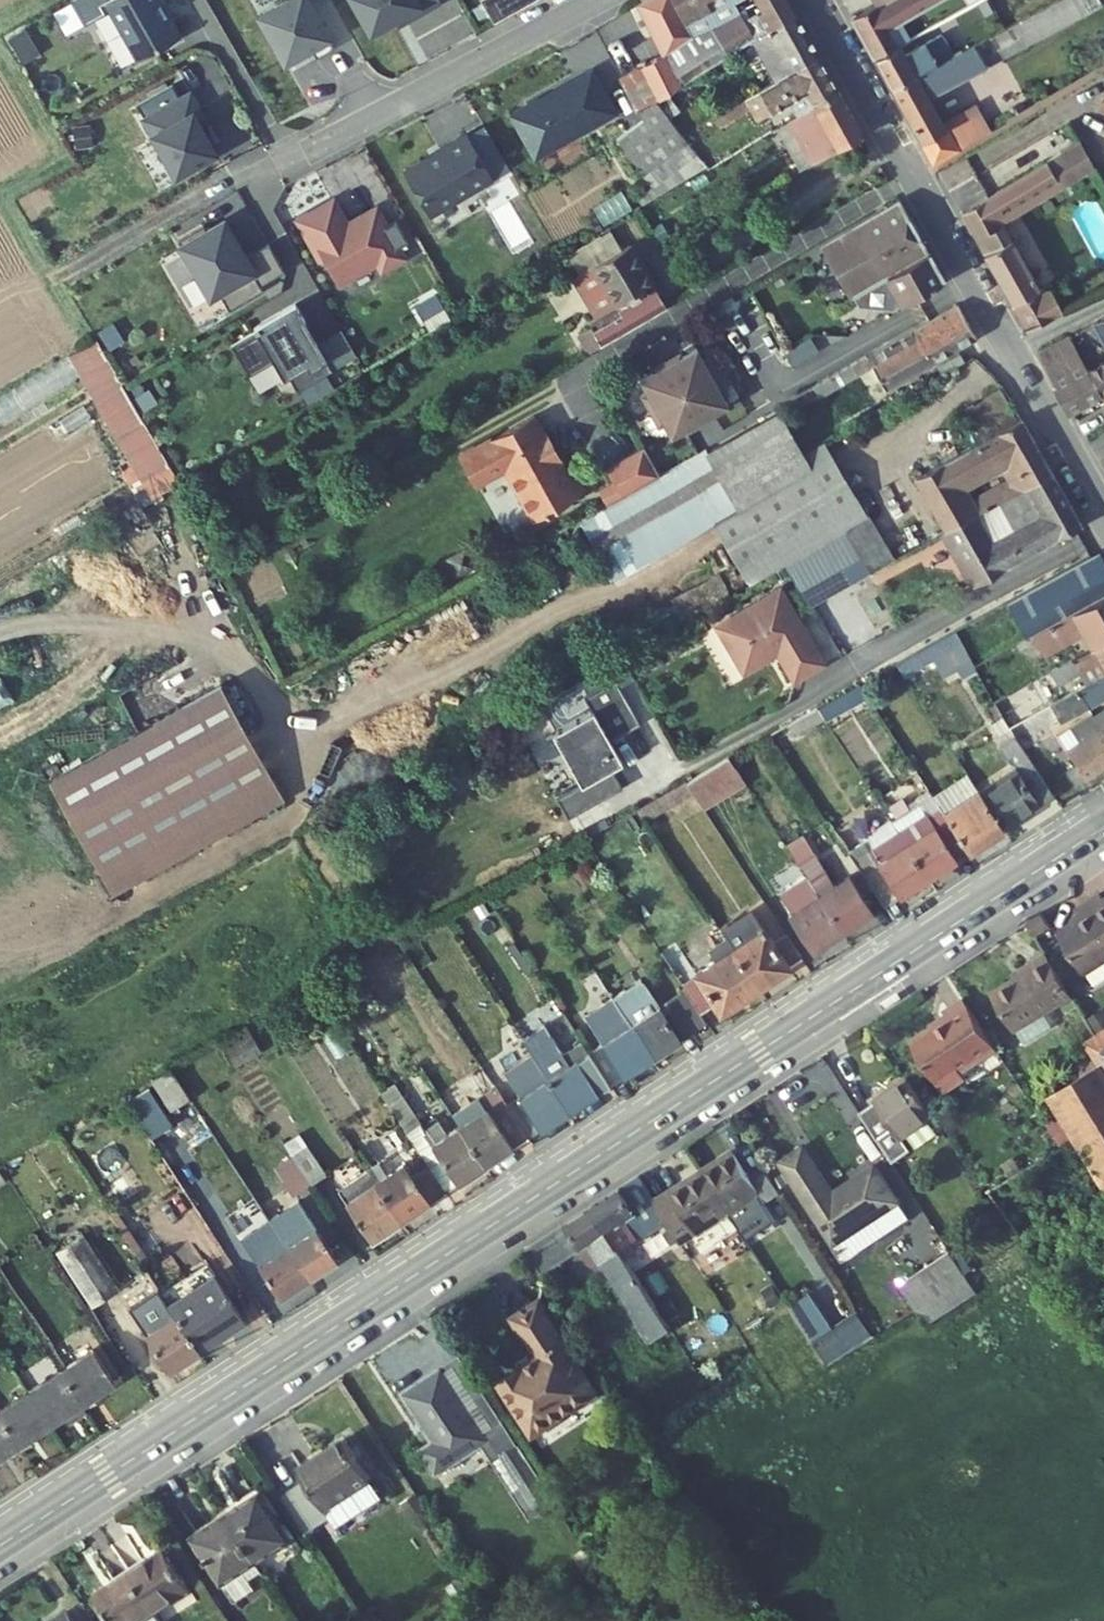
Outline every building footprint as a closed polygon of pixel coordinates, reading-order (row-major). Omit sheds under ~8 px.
[(126,4),(116,10),(149,68),(190,46),(171,11),(174,9),(169,0),(124,0),(126,4)] [(272,23),(298,68),(323,53),(329,64),(347,54),(316,0),(312,0),(272,23)] [(363,3),(386,43),(419,25),(423,31),(455,12),(448,0),(369,0),(363,3)] [(748,57),(804,23),(791,0),(762,0),(773,18),(754,28),(743,9),(760,0),(673,0),(649,13),(676,61),(633,86),(651,118),(668,108),(748,57)] [(883,11),(879,8),(857,21),(879,59),(901,47),(893,33),(945,0),(901,0),(883,11)] [(879,8),(883,11),(901,0),(875,0),(879,8)] [(948,59),(895,88),(936,164),(983,136),(973,118),(959,125),(956,120),(945,126),(930,99),(1075,19),(1064,0),(1061,0),(966,55),(963,51),(948,59)] [(1075,19),(1087,12),(1080,0),(1064,0),(1075,19)] [(1087,12),(1103,3),(1102,0),(1080,0),(1087,12)] [(828,63),(804,23),(748,57),(754,68),(768,60),(785,89),(828,63)] [(904,53),(901,47),(879,59),(895,88),(948,59),(934,36),(904,53)] [(846,96),(828,63),(785,89),(757,105),(770,128),(797,112),(802,121),(846,96)] [(601,76),(521,122),(546,165),(625,118),(601,76)] [(181,92),(146,111),(154,125),(153,126),(184,183),(225,161),(208,130),(206,127),(198,132),(194,125),(209,117),(200,100),(189,106),(181,92)] [(873,143),(846,96),(802,121),(794,125),(811,154),(817,150),(828,169),(873,143)] [(699,155),(668,108),(651,118),(656,128),(628,145),(657,193),(662,201),(711,172),(699,155)] [(209,117),(194,125),(198,132),(206,127),(208,130),(214,127),(209,117)] [(785,132),(811,180),(828,169),(817,150),(811,154),(794,125),(785,132)] [(440,158),(421,169),(446,211),(498,181),(474,139),(450,152),(452,155),(441,161),(440,158)] [(1098,165),(1084,142),(963,211),(1033,336),(1069,317),(1052,289),(1044,294),(1002,221),(1098,165)] [(860,303),(937,258),(906,205),(829,250),(860,303)] [(343,210),(309,230),(332,270),(334,269),(347,291),(368,279),(369,281),(388,270),(393,278),(413,266),(408,256),(419,250),(407,229),(395,235),(385,217),(367,227),(371,233),(359,239),(343,210)] [(215,233),(189,247),(196,259),(192,261),(205,285),(209,283),(221,304),(229,300),(239,319),(274,300),(272,295),(296,282),(280,252),(251,269),(244,257),(249,255),(236,231),(219,240),(215,233)] [(628,246),(590,268),(613,306),(607,310),(609,315),(596,323),(608,342),(665,308),(628,246)] [(951,283),(937,258),(860,303),(865,312),(901,314),(951,283)] [(307,309),(263,333),(265,336),(240,349),(257,380),(283,367),(292,384),(297,381),(306,396),(308,395),(316,410),(343,395),(335,381),(342,377),(327,350),(315,328),(317,327),(307,309)] [(966,309),(921,335),(941,370),(946,367),(953,379),(973,368),(966,355),(986,344),(966,309)] [(1092,321),(1103,344),(1103,315),(1092,321)] [(921,335),(831,386),(837,396),(882,370),(892,389),(887,392),(890,398),(941,370),(921,335)] [(351,336),(327,350),(342,377),(367,363),(351,336)] [(793,363),(817,350),(808,336),(785,349),(793,363)] [(1068,412),(1098,394),(1080,359),(1068,338),(1040,353),(1059,387),(1055,390),(1068,412)] [(109,346),(87,358),(156,489),(179,477),(109,346)] [(1080,359),(1098,394),(1103,403),(1103,347),(1080,359)] [(708,357),(653,387),(660,399),(655,402),(672,432),(677,429),(684,441),(738,411),(731,399),(736,396),(719,366),(714,369),(708,357)] [(831,386),(824,390),(830,400),(837,396),(831,386)] [(971,405),(984,424),(1011,406),(998,386),(971,405)] [(813,461),(787,415),(718,453),(717,451),(686,468),(709,508),(755,590),(797,567),(854,535),(835,500),(813,461)] [(851,420),(842,425),(848,435),(857,429),(851,420)] [(1022,421),(912,482),(942,535),(970,519),(954,491),(997,467),(1013,494),(1051,473),(1022,421)] [(518,476),(549,528),(599,498),(586,476),(580,479),(547,422),(475,464),(491,492),(518,476)] [(654,450),(616,472),(624,485),(632,499),(669,478),(654,450)] [(833,450),(813,461),(835,500),(855,489),(833,450)] [(709,508),(686,468),(669,478),(632,499),(617,508),(582,528),(604,566),(709,508)] [(1081,525),(1051,473),(1013,494),(1029,524),(986,548),(970,519),(942,535),(971,586),(1081,525)] [(617,508),(632,499),(624,485),(609,493),(617,508)] [(874,524),(855,489),(835,500),(854,535),(874,524)] [(897,565),(874,524),(854,535),(797,567),(820,607),(897,565)] [(1007,605),(1027,640),(1103,596),(1103,566),(1097,554),(1007,605)] [(808,681),(839,663),(793,588),(729,627),(758,673),(791,653),(808,681)] [(1027,640),(1015,646),(1021,657),(1030,652),(1037,664),(1092,632),(1101,647),(1103,645),(1103,596),(1027,640)] [(1101,647),(1077,661),(1084,674),(1103,663),(1103,645),(1101,647)] [(936,646),(904,665),(912,678),(943,660),(936,646)] [(1079,693),(1089,710),(1103,701),(1103,679),(1079,693)] [(646,727),(621,682),(589,700),(597,714),(561,734),(575,759),(571,761),(586,787),(562,801),(573,821),(627,790),(617,771),(627,765),(615,744),(646,727)] [(295,799),(230,686),(60,783),(125,897),(295,799)] [(1050,708),(1014,729),(1023,748),(1040,739),(1036,733),(1058,720),(1050,708)] [(1065,747),(1082,772),(1103,758),(1103,732),(1099,725),(1065,747)] [(740,756),(699,781),(716,810),(757,785),(740,756)] [(1031,758),(979,791),(1002,827),(1054,794),(1031,758)] [(945,808),(948,814),(971,848),(1002,827),(979,791),(977,788),(945,808)] [(948,814),(907,840),(929,875),(971,848),(948,814)] [(907,840),(862,868),(885,904),(929,875),(907,840)] [(796,910),(790,914),(813,950),(843,931),(820,895),(804,870),(780,885),(796,910)] [(846,878),(820,895),(843,931),(869,914),(846,878)] [(1100,908),(1090,914),(1103,938),(1103,916),(1100,908)] [(723,928),(729,938),(759,986),(803,958),(789,936),(774,946),(751,910),(723,928)] [(1090,914),(1075,923),(1080,931),(1072,936),(1055,946),(1080,989),(1103,976),(1103,938),(1090,914)] [(1050,935),(1042,923),(1032,930),(1040,942),(1050,935)] [(1080,931),(1075,923),(1067,928),(1072,936),(1080,931)] [(718,961),(698,974),(721,1010),(759,986),(729,938),(711,950),(718,961)] [(1066,1001),(1041,958),(1024,968),(1028,976),(1012,985),(990,999),(1011,1034),(1066,1001)] [(1028,976),(1024,968),(1008,978),(1012,985),(1028,976)] [(686,989),(631,1024),(652,1056),(707,1021),(686,989)] [(993,1064),(963,1014),(943,1026),(948,1034),(910,1057),(940,1106),(964,1092),(959,1084),(993,1064)] [(631,1024),(590,1051),(611,1083),(652,1056),(631,1024)] [(247,1027),(218,1042),(232,1069),(261,1053),(247,1027)] [(534,1058),(568,1111),(611,1083),(590,1051),(585,1044),(561,1059),(541,1029),(522,1041),(534,1058)] [(1083,1054),(1098,1080),(1049,1109),(1102,1202),(1103,1201),(1103,1042),(1083,1054)] [(519,1097),(506,1106),(526,1138),(568,1111),(534,1058),(506,1076),(519,1097)] [(182,1093),(167,1071),(153,1081),(167,1102),(182,1093)] [(866,1127),(850,1138),(873,1171),(929,1134),(903,1094),(862,1121),(866,1127)] [(499,1096),(458,1123),(484,1163),(508,1147),(509,1149),(526,1138),(506,1106),(499,1096)] [(428,1144),(416,1152),(441,1190),(484,1163),(458,1123),(437,1136),(434,1132),(424,1139),(428,1144)] [(287,1142),(293,1151),(312,1180),(314,1183),(329,1173),(303,1133),(287,1142)] [(293,1151),(275,1163),(294,1192),(312,1180),(293,1151)] [(373,1164),(363,1170),(395,1220),(441,1190),(416,1152),(381,1175),(373,1164)] [(796,1164),(774,1179),(829,1259),(857,1240),(832,1205),(827,1209),(796,1164)] [(239,1168),(213,1185),(242,1231),(268,1215),(239,1168)] [(722,1169),(693,1190),(718,1227),(747,1207),(755,1219),(771,1208),(751,1180),(737,1190),(722,1169)] [(363,1170),(332,1190),(364,1240),(395,1220),(363,1170)] [(862,1184),(832,1205),(857,1240),(887,1220),(862,1184)] [(693,1190),(647,1221),(659,1239),(673,1259),(718,1227),(693,1190)] [(629,1195),(616,1203),(646,1247),(659,1239),(647,1221),(629,1195)] [(616,1203),(580,1227),(609,1271),(646,1247),(616,1203)] [(580,1227),(518,1267),(533,1290),(570,1266),(577,1277),(587,1270),(597,1286),(605,1281),(612,1293),(620,1288),(609,1271),(580,1227)] [(321,1232),(291,1250),(312,1282),(341,1264),(321,1232)] [(86,1238),(60,1255),(94,1310),(121,1293),(86,1238)] [(291,1250),(262,1268),(283,1301),(312,1282),(291,1250)] [(936,1264),(892,1294),(910,1320),(954,1290),(936,1264)] [(166,1299),(179,1319),(201,1354),(246,1326),(211,1270),(166,1299)] [(790,1304),(811,1340),(832,1328),(811,1292),(790,1304)] [(542,1363),(534,1368),(567,1419),(597,1400),(539,1311),(517,1325),(542,1363)] [(859,1314),(813,1338),(827,1364),(873,1340),(859,1314)] [(179,1319),(151,1337),(173,1372),(201,1354),(179,1319)] [(95,1353),(63,1374),(87,1412),(98,1405),(94,1399),(116,1385),(95,1353)] [(534,1368),(501,1390),(534,1441),(567,1419),(534,1368)] [(439,1372),(409,1393),(459,1466),(488,1446),(439,1372)] [(63,1374),(31,1395),(52,1427),(73,1413),(77,1419),(87,1412),(63,1374)] [(409,1393),(401,1398),(435,1448),(419,1459),(435,1482),(459,1466),(409,1393)] [(0,1415),(0,1419),(23,1454),(34,1447),(30,1441),(52,1427),(31,1395),(0,1415)] [(8,1455),(12,1461),(23,1454),(0,1419),(0,1460),(8,1455)] [(343,1446),(298,1477),(337,1534),(377,1506),(366,1489),(370,1486),(343,1446)] [(517,1453),(500,1464),(524,1500),(541,1489),(517,1453)] [(382,1503),(370,1486),(366,1489),(377,1506),(382,1503)] [(260,1503),(226,1525),(253,1568),(287,1546),(260,1503)] [(226,1525),(192,1547),(232,1608),(253,1595),(247,1586),(260,1577),(253,1568),(226,1525)] [(128,1580),(154,1620),(156,1620),(190,1600),(163,1558),(128,1580)] [(95,1601),(99,1608),(92,1613),(97,1620),(100,1620),(105,1617),(107,1620),(154,1620),(128,1580),(95,1601)]
